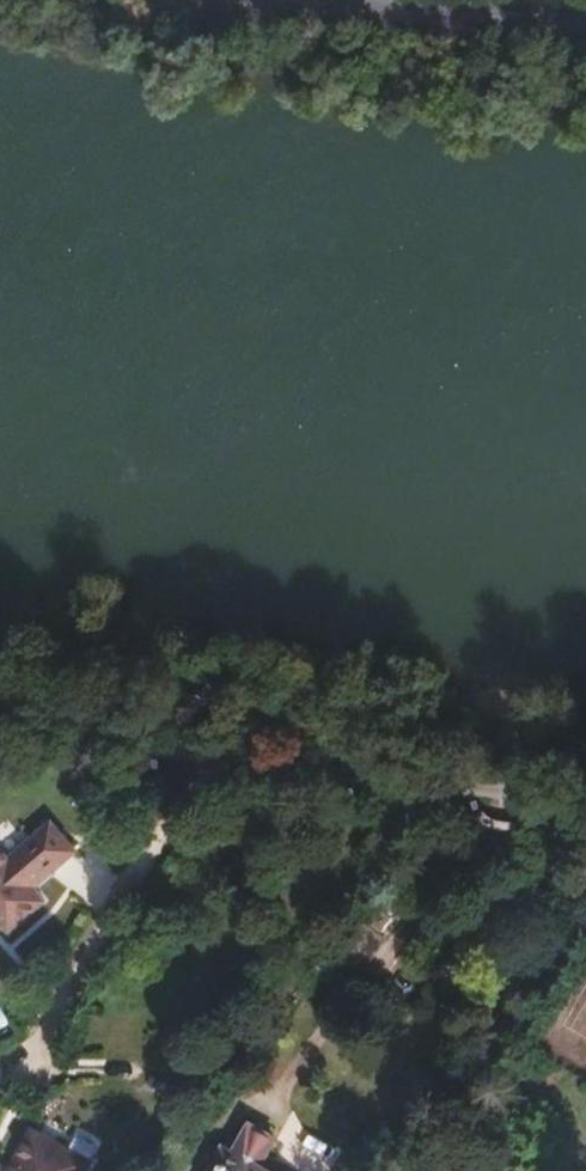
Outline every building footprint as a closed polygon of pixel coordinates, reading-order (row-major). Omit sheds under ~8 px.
[(96,854),(70,825),(29,862),(13,844),(0,855),(0,901),(2,903),(8,897),(18,908),(12,914),(29,934),(65,901),(55,890),(96,854)] [(8,897),(2,903),(0,904),(0,911),(7,919),(12,914),(18,908),(8,897)] [(354,976),(380,938),(352,918),(326,956),(354,976)] [(110,1164),(53,1131),(30,1169),(33,1170),(106,1170),(110,1164)] [(271,1149),(248,1136),(233,1163),(223,1158),(216,1170),(260,1170),(271,1149)]
